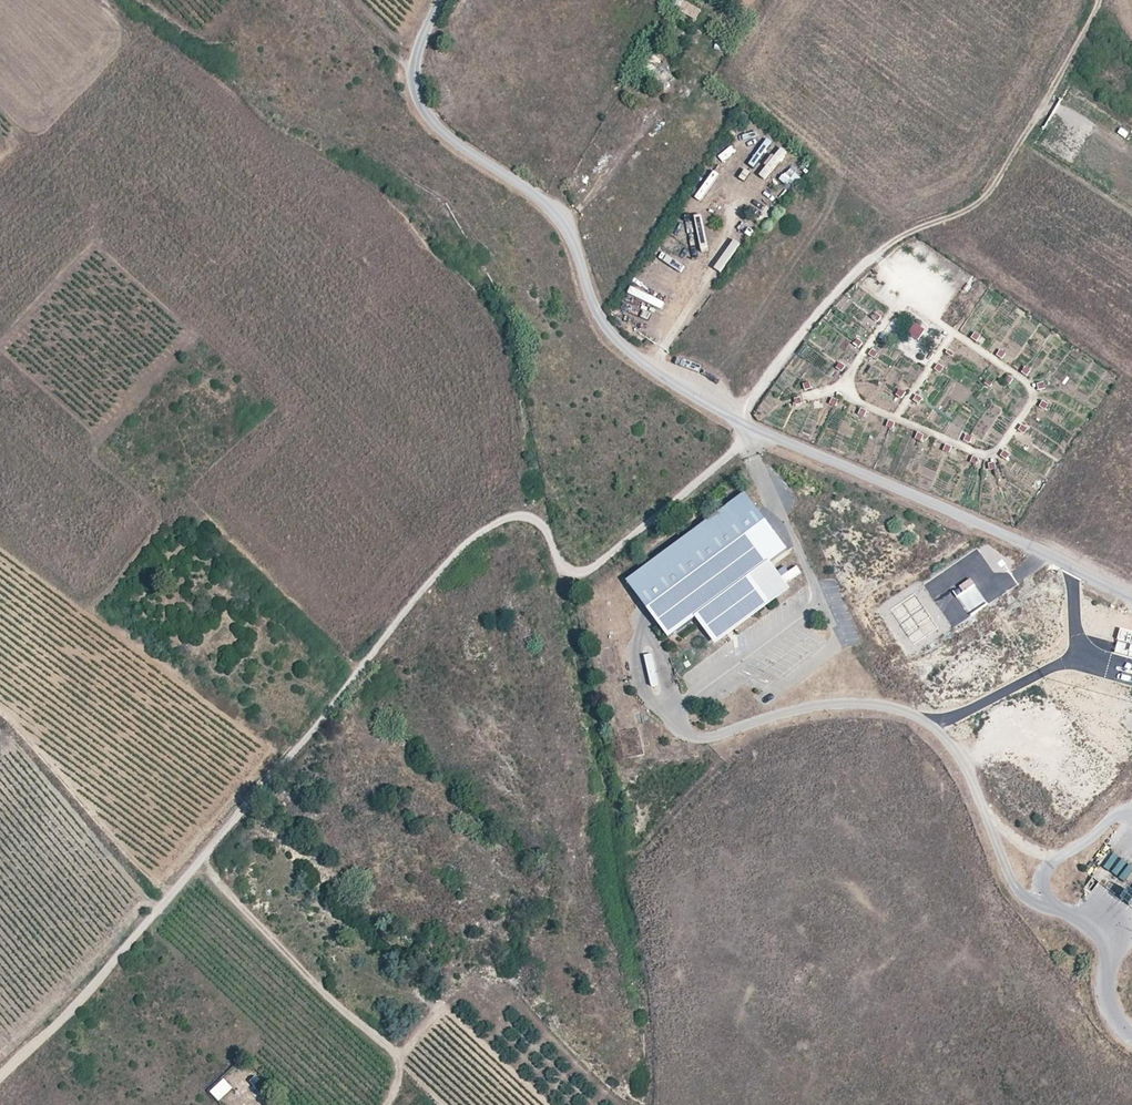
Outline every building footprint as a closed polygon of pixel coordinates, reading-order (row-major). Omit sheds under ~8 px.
[(700,46),(708,38),(701,32),(693,40),(700,46)] [(767,182),(781,162),(775,158),(761,178),(767,182)] [(779,176),(786,187),(802,178),(795,167),(779,176)] [(679,229),(675,234),(694,248),(698,242),(679,229)] [(637,309),(642,297),(631,292),(626,304),(637,309)] [(918,340),(926,330),(916,322),(908,332),(918,340)] [(771,562),(789,549),(747,493),(628,580),(670,637),(697,617),(703,613),(720,600),(771,562)] [(703,613),(697,617),(698,620),(704,615),(750,581),(773,564),(771,562),(720,600),(703,613)] [(791,588),(773,564),(750,581),(765,601),(768,605),(791,588)] [(719,635),(765,601),(750,581),(704,615),(719,635)] [(722,639),(768,605),(765,601),(719,635),(722,639)] [(698,620),(716,644),(722,639),(719,635),(704,615),(698,620)] [(659,687),(652,654),(646,656),(653,688),(659,687)] [(1130,713),(1121,723),(1131,733),(1131,715),(1130,713)] [(1131,887),(1131,867),(1120,860),(1112,873),(1116,875),(1109,887),(1117,892),(1123,882),(1131,887)]
